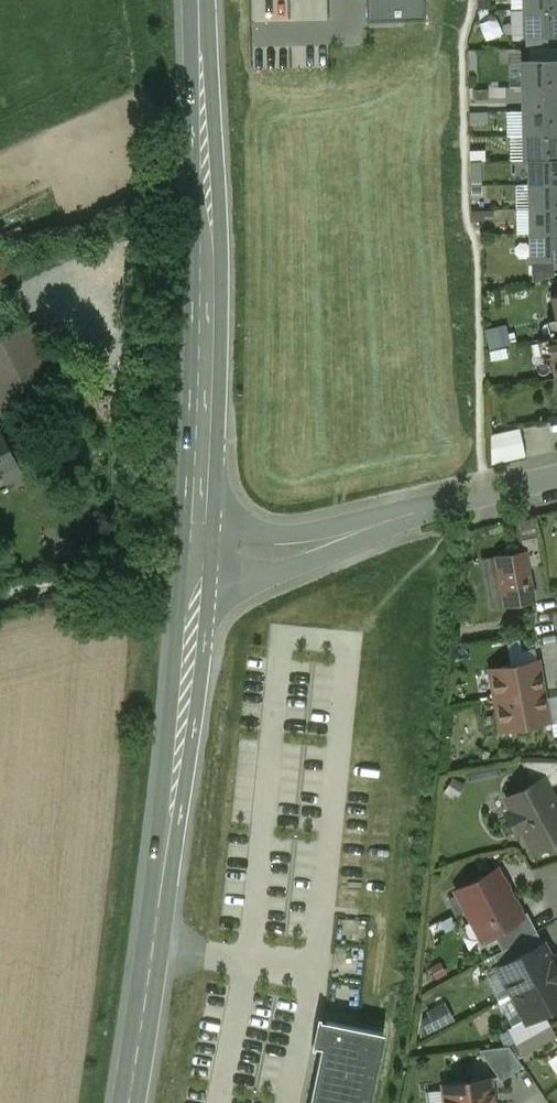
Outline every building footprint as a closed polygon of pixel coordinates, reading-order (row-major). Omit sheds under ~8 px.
[(367,19),(425,17),(425,0),(367,0),(367,19)] [(525,9),(556,8),(556,0),(524,0),(525,9)] [(525,9),(525,34),(556,34),(556,8),(525,9)] [(523,86),(556,85),(556,60),(523,61),(523,86)] [(524,111),(556,110),(556,85),(523,86),(524,111)] [(524,135),(556,134),(556,110),(524,111),(524,135)] [(525,159),(556,159),(556,134),(524,135),(525,159)] [(530,184),(556,183),(556,159),(525,159),(525,160),(529,160),(530,184)] [(530,208),(556,208),(556,183),(530,184),(530,208)] [(531,233),(556,232),(556,208),(530,208),(531,233)] [(531,233),(531,258),(534,258),(552,258),(556,258),(556,232),(531,233)] [(10,271),(0,251),(0,276),(10,271)] [(552,258),(534,258),(534,280),(552,276),(552,258)] [(484,325),(489,358),(508,355),(504,323),(484,325)] [(545,338),(553,377),(556,376),(556,335),(545,338)] [(519,428),(489,435),(490,463),(525,456),(519,428)] [(16,464),(0,433),(0,472),(16,464)] [(535,537),(521,540),(523,551),(524,551),(527,568),(540,565),(535,537)] [(523,551),(495,556),(504,606),(533,601),(527,568),(524,551),(523,551)] [(536,661),(489,669),(495,699),(542,691),(536,661)] [(542,691),(495,699),(500,730),(547,721),(542,691)] [(528,756),(518,758),(532,784),(542,778),(547,788),(556,782),(556,764),(553,758),(528,756)] [(505,798),(511,810),(506,813),(516,832),(521,828),(532,848),(556,835),(556,807),(547,788),(542,778),(532,784),(505,798)] [(456,890),(470,917),(509,896),(495,869),(456,890)] [(519,915),(509,896),(470,917),(484,944),(495,938),(524,923),(519,915)] [(524,923),(495,938),(501,950),(508,946),(531,934),(536,931),(526,912),(519,915),(524,923)] [(531,934),(508,946),(514,958),(537,946),(531,934)] [(500,965),(497,967),(511,994),(556,970),(542,943),(537,946),(514,958),(500,965)] [(501,950),(494,953),(500,965),(514,958),(508,946),(501,950)] [(511,994),(525,1020),(525,1021),(542,1012),(556,1004),(556,971),(556,970),(511,994)] [(542,1012),(525,1021),(525,1020),(520,1022),(528,1036),(530,1035),(549,1024),(542,1012)] [(383,1033),(317,1019),(312,1045),(322,1047),(311,1102),(369,1102),(383,1033)] [(520,1022),(507,1029),(514,1043),(528,1036),(520,1022)] [(549,1024),(530,1035),(536,1047),(556,1036),(549,1024)] [(528,1036),(514,1043),(521,1055),(536,1047),(530,1035),(528,1036)] [(507,1045),(478,1049),(500,1080),(521,1065),(507,1045)] [(441,1084),(444,1102),(493,1102),(489,1077),(441,1084)]
